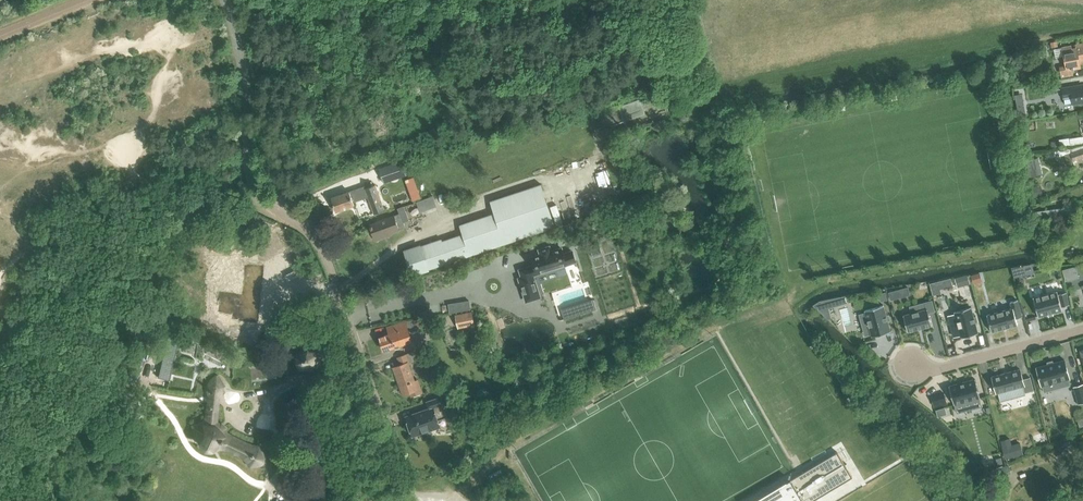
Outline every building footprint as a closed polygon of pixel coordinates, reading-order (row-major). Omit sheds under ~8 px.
[(1072,77),(1071,71),(1080,69),(1079,62),(1082,61),(1082,43),(1075,45),(1076,48),(1071,49),(1070,46),(1061,47),(1065,67),(1058,68),(1060,79),(1072,77)] [(1041,84),(1043,93),(1056,91),(1055,82),(1041,84)] [(1062,88),(1065,103),(1082,100),(1082,87),(1082,85),(1062,88)] [(604,122),(601,123),(602,127),(625,119),(626,121),(645,114),(640,99),(621,106),(620,103),(607,108),(608,112),(601,114),(604,122)] [(1025,107),(1017,109),(1019,116),(1026,114),(1025,107)] [(1059,139),(1060,145),(1082,141),(1082,136),(1059,139)] [(1075,165),(1073,160),(1082,157),(1082,144),(1058,149),(1060,156),(1065,155),(1069,167),(1075,165)] [(1035,159),(1027,161),(1030,177),(1039,175),(1035,159)] [(401,161),(380,168),(385,183),(406,175),(401,161)] [(365,186),(332,198),(337,212),(354,206),(353,202),(369,197),(375,213),(384,209),(376,185),(374,185),(372,181),(364,184),(365,186)] [(422,246),(405,251),(413,274),(556,227),(541,184),(490,201),(494,215),(461,226),(464,235),(423,248),(422,246)] [(1040,186),(1033,187),(1035,196),(1042,195),(1040,186)] [(422,200),(417,202),(421,212),(426,210),(422,200)] [(553,205),(559,220),(562,219),(557,204),(553,205)] [(394,215),(370,224),(376,240),(379,239),(387,236),(386,234),(406,227),(403,220),(406,219),(402,208),(402,207),(398,209),(400,214),(395,216),(394,215)] [(1064,208),(1037,211),(1039,219),(1065,216),(1064,208)] [(226,220),(225,229),(252,233),(253,224),(226,220)] [(595,238),(588,241),(590,248),(598,245),(595,238)] [(246,260),(245,246),(233,247),(233,260),(246,260)] [(523,277),(520,278),(527,301),(540,297),(539,295),(544,293),(541,283),(568,274),(565,265),(576,261),(573,251),(564,254),(562,248),(551,252),(549,247),(540,250),(541,255),(533,258),(535,265),(520,270),(523,277)] [(1025,263),(1012,265),(1014,276),(1027,274),(1025,263)] [(1063,270),(1066,280),(1078,277),(1076,266),(1063,270)] [(980,273),(971,275),(973,283),(982,281),(980,273)] [(968,275),(955,278),(957,285),(964,283),(965,285),(970,284),(968,275)] [(951,278),(930,283),(932,291),(953,286),(951,278)] [(899,289),(889,292),(890,299),(900,296),(899,289)] [(253,292),(244,291),(242,309),(260,311),(261,297),(253,296),(253,292)] [(1070,304),(1067,292),(1058,294),(1057,291),(1033,297),(1039,316),(1063,310),(1062,307),(1070,304)] [(845,296),(838,297),(840,305),(847,303),(845,296)] [(593,300),(562,310),(565,320),(596,310),(593,300)] [(1012,308),(987,315),(991,332),(1018,324),(1016,318),(1022,317),(1018,300),(1010,302),(1012,308)] [(469,301),(449,304),(450,312),(471,309),(469,301)] [(911,313),(903,315),(908,332),(932,325),(929,313),(935,311),(932,301),(924,303),(926,309),(911,313)] [(884,305),(865,310),(865,312),(871,334),(872,336),(891,331),(888,321),(886,315),(884,305)] [(961,335),(962,337),(978,333),(976,323),(974,317),(971,307),(954,311),(955,313),(961,335)] [(472,312),(456,315),(458,328),(475,324),(472,312)] [(412,339),(408,327),(413,325),(412,320),(405,321),(393,325),(395,331),(380,336),(384,350),(402,344),(402,342),(412,339)] [(202,359),(204,345),(197,344),(195,358),(202,359)] [(316,364),(323,356),(324,352),(321,349),(308,350),(303,353),(304,354),(298,357),(299,361),(302,365),(303,366),(309,364),(309,366),(316,364)] [(413,395),(422,392),(418,379),(415,380),(408,361),(419,357),(416,350),(398,356),(401,364),(395,366),(404,394),(411,391),(413,395)] [(1053,363),(1048,364),(1036,367),(1041,386),(1042,386),(1044,392),(1054,389),(1052,383),(1069,379),(1070,378),(1065,360),(1053,363)] [(1020,369),(992,377),(996,393),(998,393),(1000,402),(1026,395),(1025,392),(1034,390),(1030,377),(1023,379),(1020,369)] [(259,464),(261,463),(264,461),(265,458),(265,456),(264,451),(263,448),(259,446),(251,445),(247,443),(234,437),(227,433),(225,428),(219,424),(217,422),(219,398),(222,393),(222,385),(218,378),(218,377),(216,377),(214,378),(209,383),(208,391),(210,397),(205,423),(196,425),(194,429),(196,437),(201,444),(209,447),(212,448),(221,447),(228,449),(232,450),(239,454),(241,455),(251,463),(252,464),(256,464),(259,464)] [(976,379),(980,390),(985,389),(981,377),(976,379)] [(975,379),(949,386),(954,405),(954,404),(957,414),(982,407),(979,398),(980,398),(975,379)] [(1074,387),(1079,403),(1082,402),(1082,384),(1074,387)] [(944,393),(931,397),(934,408),(947,404),(944,393)] [(431,409),(407,417),(413,435),(439,427),(437,421),(448,417),(447,416),(453,414),(449,403),(443,404),(441,398),(429,402),(431,409)] [(1010,438),(1001,441),(1005,459),(1023,454),(1020,442),(1012,444),(1010,438)] [(754,500),(812,500),(852,477),(837,452),(754,500)] [(1008,465),(1002,467),(1005,475),(1011,472),(1008,465)] [(997,469),(984,474),(987,481),(999,477),(997,469)] [(1074,487),(1075,498),(1082,497),(1082,490),(1082,486),(1074,487)]
